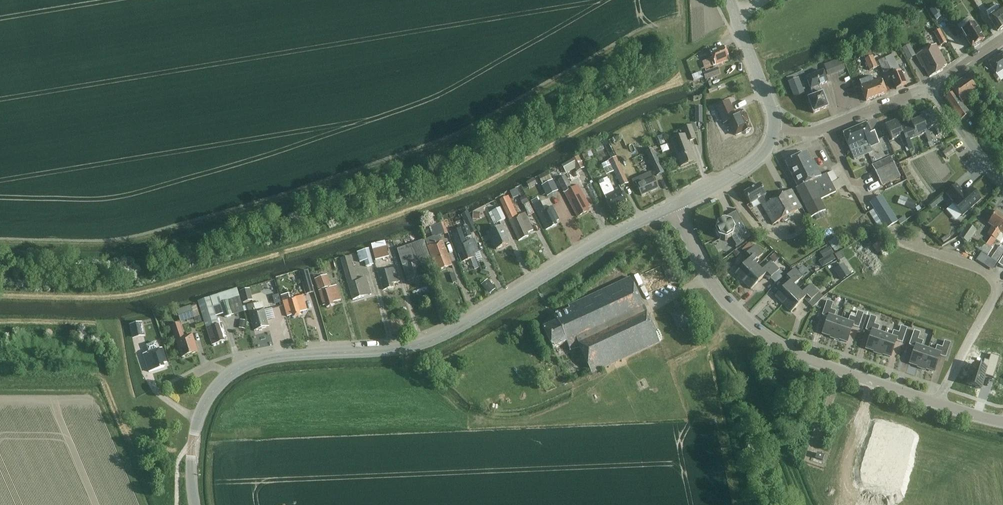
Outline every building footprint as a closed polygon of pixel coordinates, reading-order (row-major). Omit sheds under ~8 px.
[(1000,11),(997,6),(986,13),(989,18),(998,31),(1002,28),(1002,8),(1000,11)] [(940,13),(936,7),(930,10),(934,17),(940,13)] [(956,24),(962,32),(972,48),(974,47),(975,48),(980,45),(979,43),(984,40),(974,24),(972,26),(966,18),(956,24)] [(947,42),(940,30),(934,33),(941,45),(947,42)] [(908,59),(916,56),(911,44),(903,47),(908,59)] [(936,46),(936,45),(916,56),(917,57),(917,56),(923,68),(924,67),(930,77),(934,75),(943,70),(942,68),(947,65),(936,46)] [(730,60),(724,46),(710,52),(712,58),(710,59),(713,67),(730,60)] [(989,63),(996,74),(1002,70),(1002,54),(989,63)] [(901,71),(893,55),(878,62),(883,73),(893,69),(895,74),(891,75),(897,89),(907,85),(901,71)] [(867,64),(869,69),(870,71),(878,67),(873,56),(865,59),(867,64)] [(836,61),(840,72),(845,70),(841,59),(836,61)] [(703,73),(705,80),(720,74),(717,67),(703,73)] [(828,82),(824,71),(807,78),(811,89),(814,96),(808,99),(814,113),(828,108),(823,93),(822,93),(819,86),(828,82)] [(982,87),(973,73),(951,88),(954,92),(945,98),(961,121),(970,114),(966,110),(972,105),(971,103),(982,95),(978,90),(982,87)] [(862,86),(861,87),(866,101),(887,93),(881,79),(874,82),(862,86)] [(801,83),(790,87),(794,98),(805,94),(801,83)] [(745,114),(737,118),(729,101),(716,107),(724,124),(730,121),(736,135),(743,133),(746,134),(750,132),(751,130),(748,122),(749,122),(745,114)] [(927,130),(928,130),(935,127),(938,135),(942,133),(932,110),(920,115),(922,118),(927,130)] [(933,141),(928,130),(927,130),(922,118),(911,123),(918,138),(925,135),(929,143),(933,141)] [(900,127),(897,120),(886,125),(892,140),(900,137),(903,145),(907,144),(907,143),(900,127)] [(910,141),(918,138),(911,123),(900,127),(907,143),(907,144),(910,151),(914,149),(910,141)] [(681,167),(696,161),(689,142),(697,139),(694,133),(698,132),(695,124),(682,129),(684,136),(671,141),(681,167)] [(875,133),(871,134),(867,124),(843,134),(854,159),(872,151),(870,147),(880,143),(875,133)] [(956,152),(952,146),(943,152),(947,158),(956,152)] [(664,172),(653,149),(646,152),(657,176),(664,172)] [(583,154),(585,160),(594,156),(592,151),(583,154)] [(811,161),(807,152),(786,162),(799,187),(796,188),(811,217),(826,210),(820,199),(836,192),(832,184),(839,181),(834,171),(821,177),(813,160),(811,161)] [(566,174),(575,169),(577,172),(584,168),(578,156),(570,160),(571,161),(562,166),(566,174)] [(629,183),(617,157),(609,161),(611,165),(604,169),(606,175),(614,171),(621,187),(629,183)] [(873,165),(882,185),(901,177),(891,157),(873,165)] [(538,176),(543,185),(552,180),(548,171),(538,176)] [(654,178),(651,172),(632,180),(635,186),(637,185),(642,196),(659,188),(654,178)] [(572,189),(566,176),(558,180),(578,217),(587,212),(586,209),(590,206),(579,186),(572,189)] [(620,187),(614,189),(609,178),(599,182),(605,195),(606,199),(611,209),(627,202),(622,192),(620,187)] [(553,180),(543,185),(542,186),(547,197),(558,191),(553,180)] [(766,195),(760,184),(744,193),(751,204),(758,199),(773,224),(773,225),(774,224),(802,208),(792,189),(769,202),(765,195),(766,195)] [(965,193),(957,185),(947,194),(954,202),(953,204),(963,216),(981,200),(970,188),(965,193)] [(520,199),(522,205),(528,202),(525,196),(520,199)] [(887,229),(893,225),(898,222),(882,196),(871,202),(875,209),(884,225),(887,229)] [(508,197),(507,197),(500,201),(519,240),(529,236),(528,233),(534,230),(525,213),(518,216),(508,197)] [(917,203),(908,199),(905,206),(914,210),(917,203)] [(489,212),(501,207),(497,200),(486,205),(489,212)] [(553,207),(545,210),(540,202),(533,205),(546,229),(557,224),(556,221),(559,220),(553,207)] [(524,205),(529,216),(534,213),(529,203),(524,205)] [(500,208),(492,212),(497,223),(506,218),(501,208),(500,208)] [(715,231),(715,233),(718,238),(720,240),(726,241),(728,241),(733,238),(737,246),(735,248),(751,236),(736,209),(735,209),(740,218),(732,223),(731,222),(726,220),(723,221),(718,223),(717,225),(715,231)] [(869,212),(879,228),(884,225),(875,209),(869,212)] [(1002,221),(1002,215),(997,211),(988,223),(993,227),(988,234),(992,237),(1002,221)] [(469,212),(462,215),(467,227),(471,234),(478,230),(469,212)] [(898,221),(900,225),(907,220),(905,216),(898,221)] [(1002,239),(1002,221),(992,237),(986,245),(982,251),(988,255),(992,249),(991,249),(997,240),(1001,243),(1002,239)] [(442,241),(440,236),(441,235),(442,236),(448,234),(444,222),(431,227),(433,233),(431,233),(433,237),(426,240),(437,271),(449,267),(448,263),(451,262),(444,241),(442,241)] [(968,225),(960,236),(968,242),(976,231),(968,225)] [(489,232),(497,250),(510,243),(502,226),(489,232)] [(461,228),(451,232),(462,262),(472,258),(471,255),(479,252),(474,238),(466,242),(465,239),(471,237),(472,237),(471,234),(467,227),(461,229),(461,228)] [(941,239),(943,243),(950,238),(948,235),(941,239)] [(828,242),(834,252),(842,247),(836,237),(828,242)] [(389,257),(385,241),(371,244),(376,261),(389,257)] [(886,248),(880,241),(874,245),(880,253),(886,248)] [(982,251),(986,245),(980,241),(976,247),(982,251)] [(763,254),(755,245),(745,256),(749,260),(735,274),(743,282),(758,267),(756,264),(759,261),(758,259),(763,254)] [(1001,246),(1000,248),(999,248),(991,259),(997,263),(1002,254),(1002,247),(1001,246)] [(411,257),(408,248),(400,250),(405,265),(403,265),(408,281),(420,277),(419,274),(422,273),(418,260),(413,262),(412,257),(411,257)] [(374,265),(370,249),(357,253),(360,263),(365,261),(366,267),(374,265)] [(835,255),(838,260),(844,257),(841,251),(835,255)] [(774,253),(770,258),(773,261),(778,257),(774,253)] [(825,257),(829,263),(835,259),(832,253),(825,257)] [(367,277),(357,280),(350,257),(342,259),(347,278),(348,278),(349,282),(348,283),(353,300),(372,294),(367,277)] [(769,280),(780,270),(771,261),(762,270),(758,267),(743,282),(751,289),(765,276),(769,280)] [(851,275),(844,264),(834,270),(842,282),(851,275)] [(401,282),(397,267),(379,272),(384,290),(394,287),(393,284),(401,282)] [(783,304),(798,289),(794,285),(803,276),(795,268),(785,278),(789,283),(775,297),(783,304)] [(332,287),(327,275),(325,269),(313,273),(315,279),(324,306),(326,305),(327,308),(335,306),(334,302),(341,300),(337,286),(332,287)] [(300,273),(306,295),(315,292),(308,271),(300,273)] [(581,347),(592,374),(660,342),(631,278),(569,306),(570,309),(562,313),(560,312),(556,314),(556,316),(555,316),(557,322),(544,328),(553,349),(568,343),(571,351),(581,347)] [(496,288),(490,281),(484,287),(489,294),(496,288)] [(809,303),(819,292),(811,284),(802,293),(798,289),(783,304),(791,312),(805,298),(809,303)] [(224,314),(226,318),(245,312),(238,289),(211,297),(217,316),(224,314)] [(251,293),(250,289),(240,292),(243,303),(253,300),(251,293)] [(303,295),(291,299),(289,293),(282,296),(288,316),(288,317),(293,315),(293,318),(301,315),(301,312),(308,310),(303,295),(305,295),(304,295),(303,295)] [(272,296),(275,304),(281,302),(279,294),(272,296)] [(219,324),(211,300),(210,298),(199,302),(199,304),(213,345),(225,341),(223,338),(227,337),(222,323),(219,324)] [(835,338),(842,319),(835,316),(837,311),(831,309),(833,303),(827,301),(822,315),(828,317),(823,334),(835,338)] [(254,304),(256,311),(264,309),(262,302),(254,304)] [(254,304),(248,306),(250,313),(255,331),(269,327),(264,309),(256,311),(254,304)] [(177,310),(181,322),(197,317),(194,305),(177,310)] [(683,310),(672,315),(678,329),(689,324),(683,310)] [(859,328),(864,313),(858,311),(856,318),(850,316),(849,321),(842,319),(835,338),(848,342),(853,326),(859,328)] [(879,353),(885,333),(878,331),(880,326),(875,324),(877,318),(871,315),(866,330),(872,332),(866,349),(879,353)] [(130,325),(133,339),(145,336),(142,322),(130,325)] [(185,337),(180,323),(172,326),(183,357),(198,352),(192,335),(185,337)] [(903,342),(908,328),(901,326),(899,332),(894,331),(892,336),(885,333),(879,353),(891,357),(897,340),(903,342)] [(922,368),(929,348),(922,346),(924,341),(918,339),(921,332),(915,330),(910,345),(915,347),(910,364),(922,368)] [(946,357),(951,343),(945,341),(943,347),(937,346),(936,351),(929,348),(922,368),(935,372),(940,355),(946,357)] [(167,363),(162,348),(144,354),(150,372),(164,368),(163,364),(167,363)] [(973,364),(967,384),(981,388),(985,376),(994,378),(1000,357),(991,355),(989,361),(984,360),(982,366),(973,364)] [(817,417),(812,416),(809,426),(814,427),(817,417)]
